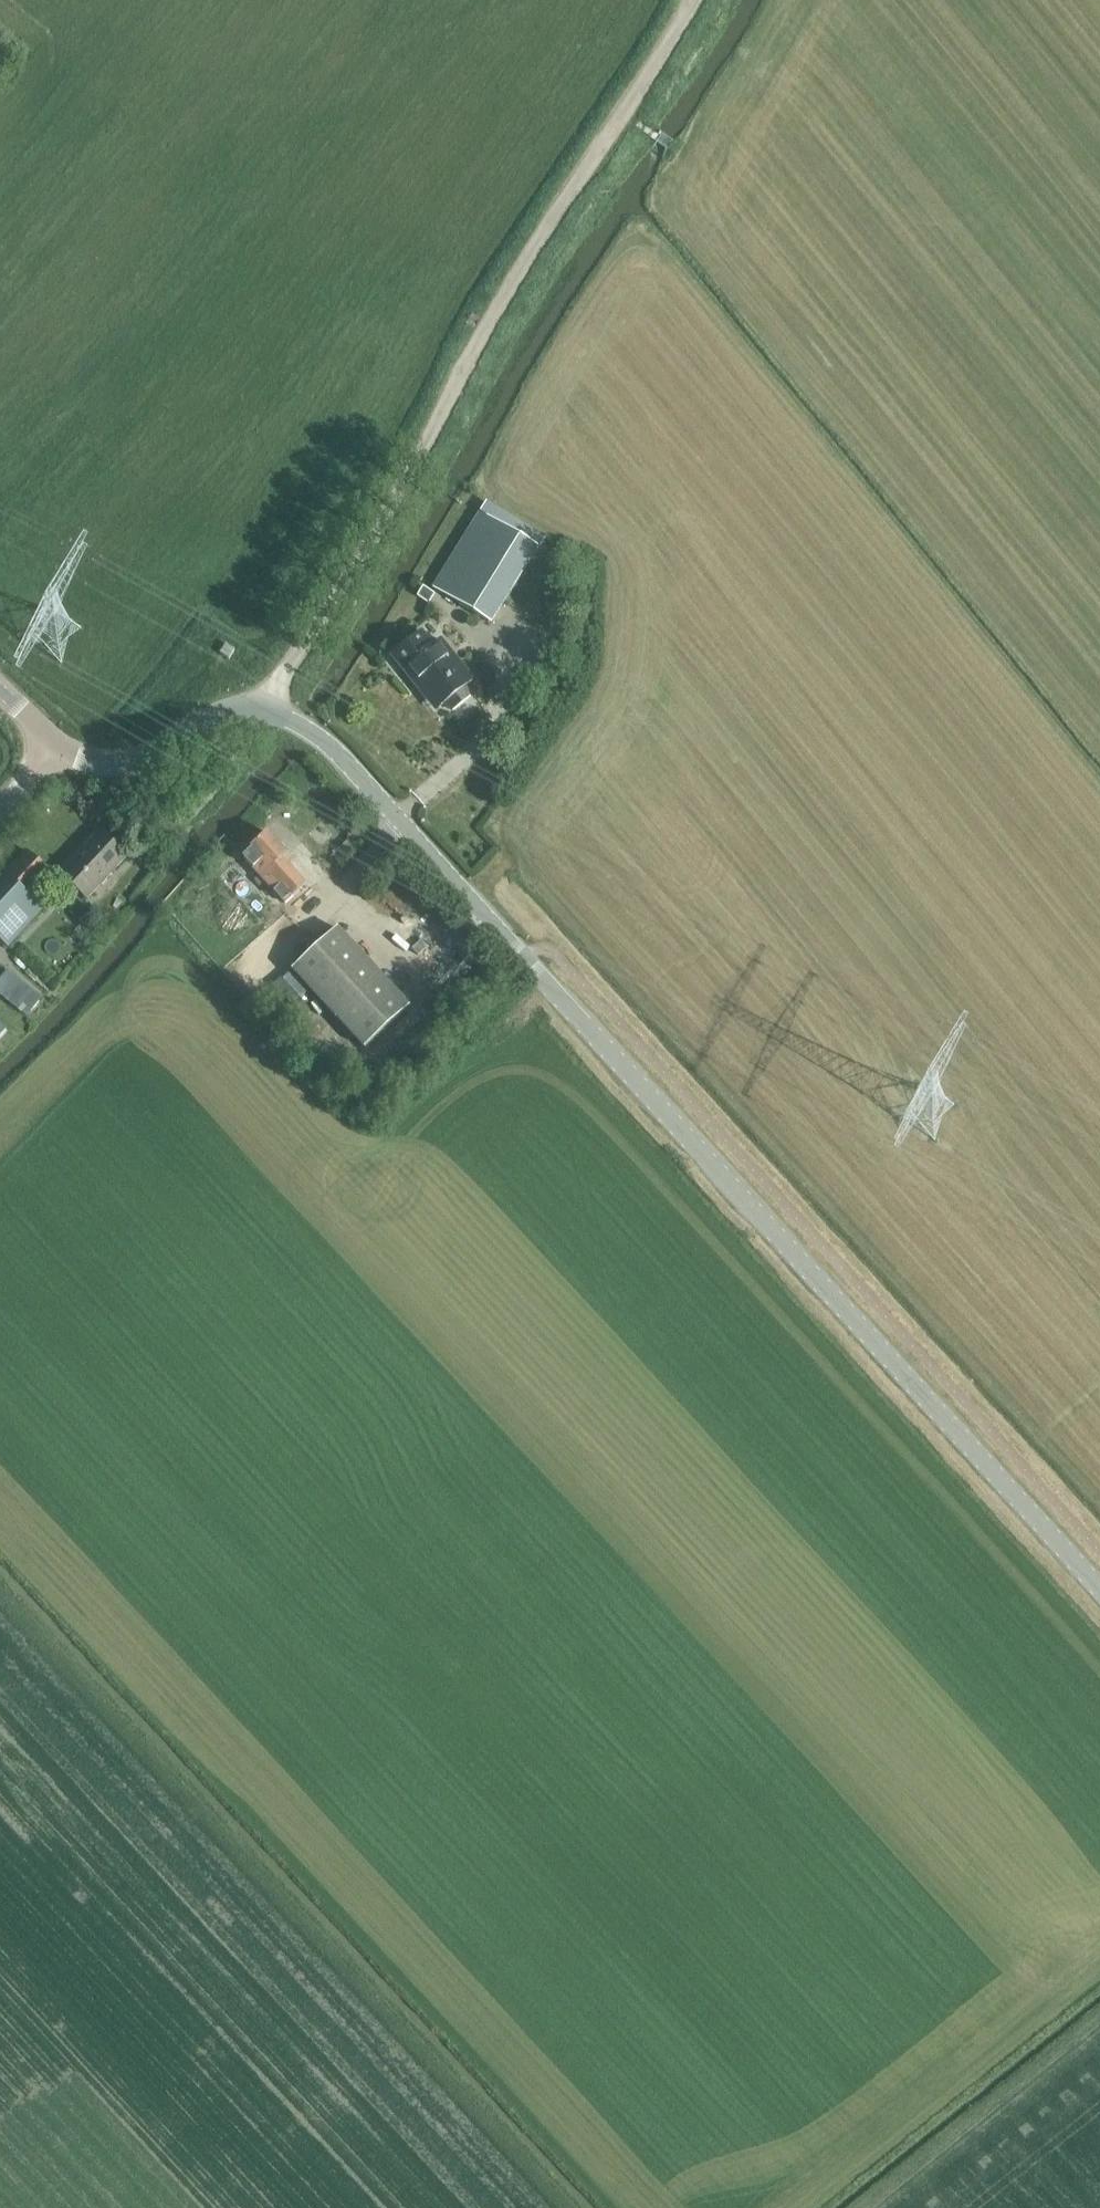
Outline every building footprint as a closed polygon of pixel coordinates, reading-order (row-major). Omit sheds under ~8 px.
[(485,503),(480,511),(433,586),(490,622),(543,539),(485,503)] [(439,704),(444,701),(453,713),(473,695),(465,684),(472,679),(439,638),(432,644),(420,630),(391,654),(403,669),(408,665),(439,704)] [(235,650),(226,644),(219,653),(229,659),(235,650)] [(241,854),(285,901),(301,886),(278,861),(287,853),(267,831),(241,854)] [(100,833),(61,875),(87,899),(126,857),(100,833)] [(8,947),(44,908),(30,896),(51,873),(27,851),(0,880),(0,939),(8,947)] [(291,970),(364,1049),(409,1007),(337,928),(291,970)] [(0,965),(0,994),(25,1017),(40,1000),(0,965)] [(8,1031),(0,1024),(0,1040),(8,1031)]
